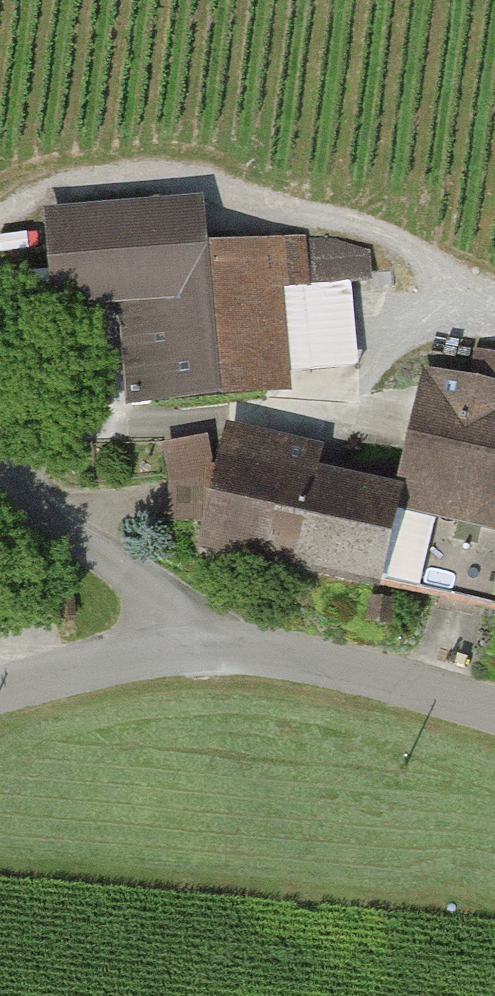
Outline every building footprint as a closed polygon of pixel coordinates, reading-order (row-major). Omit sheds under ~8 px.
[(201,200),(44,210),(50,309),(119,304),(125,403),(288,393),(287,374),(355,370),(349,282),(369,280),(367,251),(330,241),(308,240),(204,247),(201,200)] [(225,428),(198,550),(382,590),(399,510),(494,531),(494,356),(477,352),(471,384),(425,374),(399,491),(314,473),(320,448),(225,428)]
